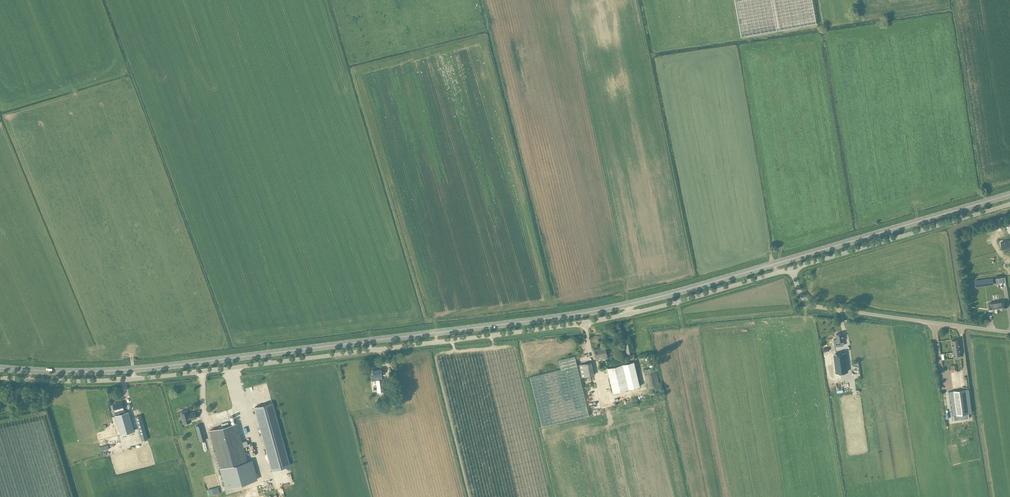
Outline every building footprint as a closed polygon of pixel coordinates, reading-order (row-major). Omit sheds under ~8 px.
[(741,37),(816,23),(812,0),(735,0),(741,37)] [(1001,242),(1004,251),(1009,249),(1009,239),(1001,242)] [(977,299),(971,287),(967,289),(972,301),(977,299)] [(1003,300),(989,302),(990,310),(995,310),(999,310),(999,309),(1004,308),(1003,300)] [(842,333),(836,333),(837,339),(833,339),(834,346),(844,345),(843,341),(842,333)] [(959,339),(951,340),(953,355),(954,358),(956,358),(956,355),(961,354),(959,339)] [(631,342),(625,343),(627,351),(627,355),(628,360),(635,358),(634,353),(631,354),(630,351),(633,350),(631,342)] [(606,347),(594,349),(596,357),(606,355),(606,357),(608,357),(606,347)] [(847,371),(845,353),(834,354),(836,372),(847,371)] [(542,427),(589,415),(575,356),(559,360),(561,369),(530,377),(542,427)] [(607,368),(613,392),(640,386),(634,361),(607,368)] [(579,364),(582,377),(594,375),(592,362),(579,364)] [(656,367),(644,369),(649,389),(660,386),(656,367)] [(373,370),(374,376),(377,375),(378,379),(376,380),(377,392),(384,391),(382,379),(381,375),(381,369),(373,370)] [(964,389),(944,392),(948,420),(972,416),(970,402),(966,403),(964,389)] [(115,415),(121,434),(133,431),(128,411),(124,412),(123,408),(123,407),(122,402),(113,404),(114,410),(115,415)] [(254,407),(272,470),(289,465),(272,402),(254,407)] [(191,419),(196,418),(195,411),(189,413),(188,410),(180,412),(183,423),(191,421),(191,419)] [(141,415),(135,416),(141,441),(148,439),(141,415)] [(210,429),(226,488),(257,479),(252,459),(247,461),(236,422),(210,429)] [(208,495),(219,492),(218,486),(207,489),(208,495)]
